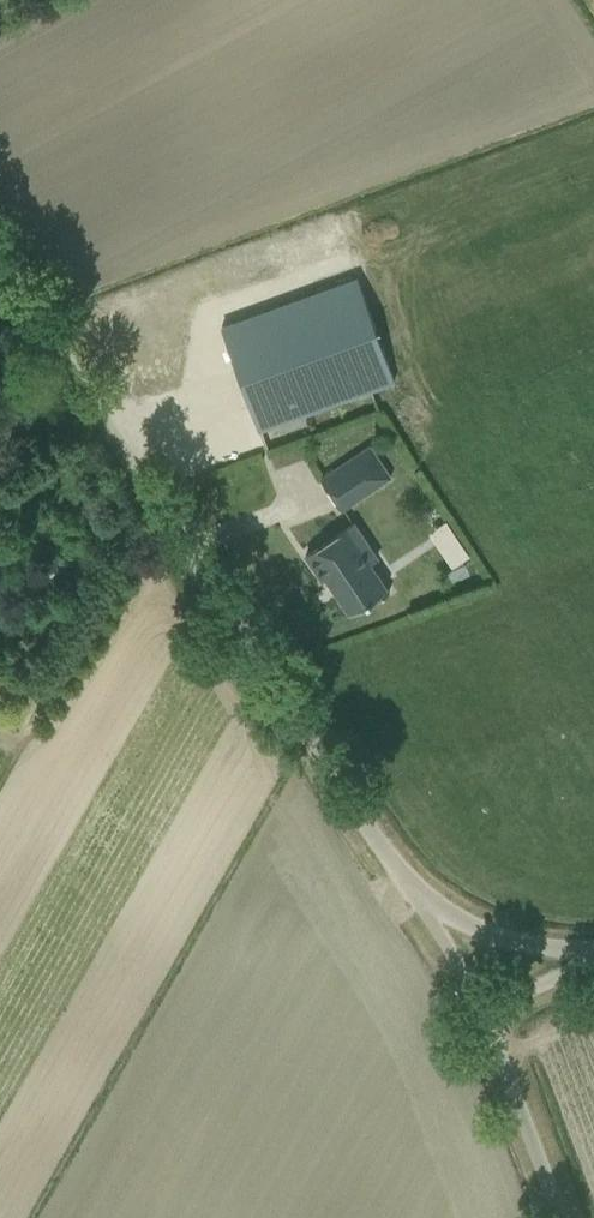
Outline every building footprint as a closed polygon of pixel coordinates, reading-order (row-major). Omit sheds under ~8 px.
[(259,430),(282,421),(394,381),(357,277),(222,326),(259,430)] [(320,477),(343,508),(390,478),(368,445),(320,477)] [(377,600),(389,592),(369,562),(377,557),(354,522),(306,555),(321,578),(325,576),(350,612),(374,596),(377,600)]
